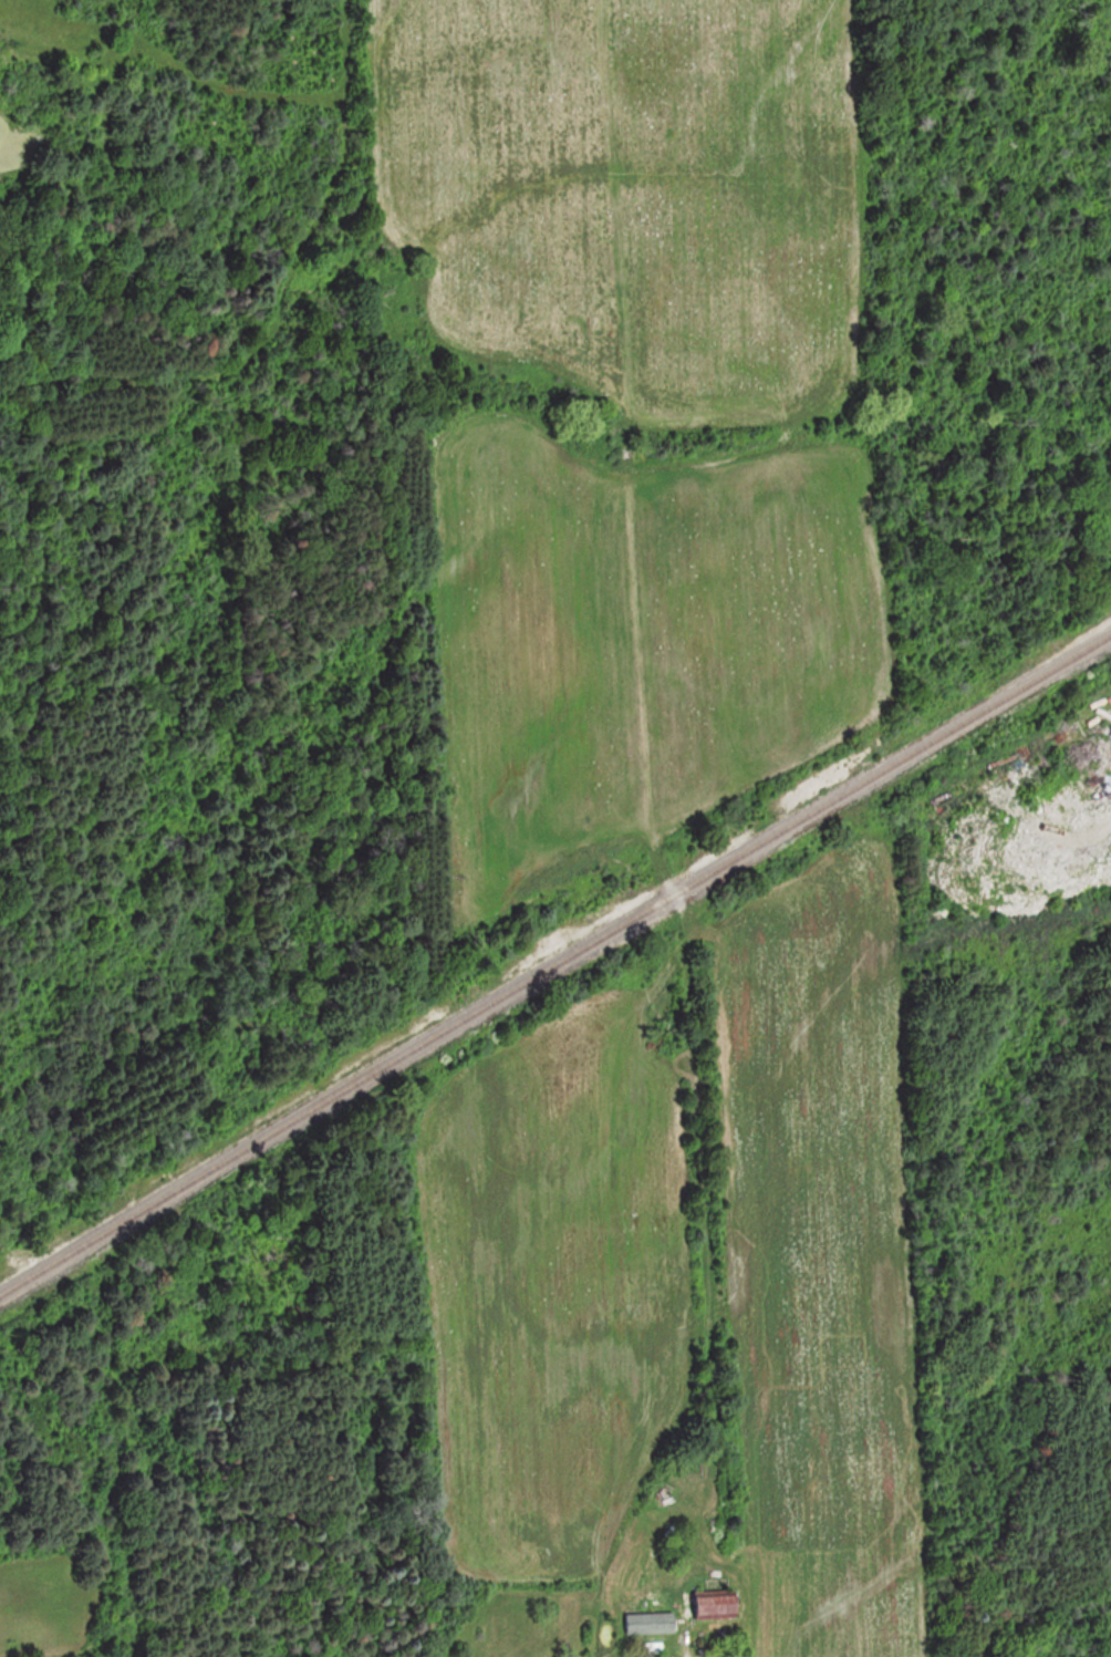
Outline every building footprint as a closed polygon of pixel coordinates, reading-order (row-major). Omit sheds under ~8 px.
[(742,1617),(742,1593),(697,1593),(697,1617),(742,1617)] [(676,1635),(676,1614),(624,1614),(625,1635),(676,1635)]
